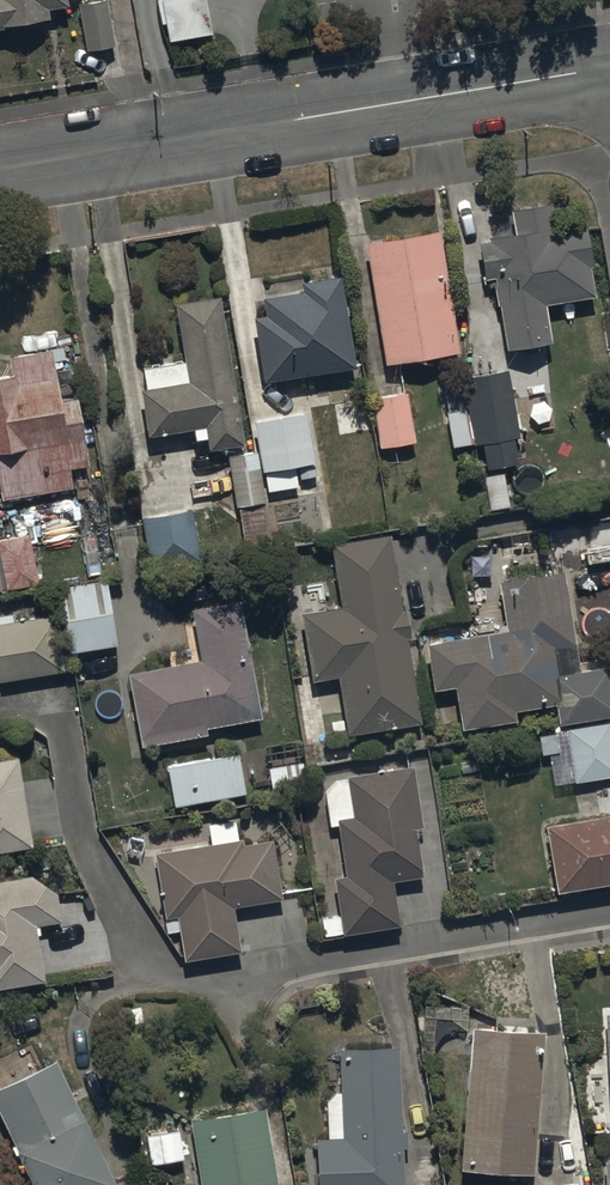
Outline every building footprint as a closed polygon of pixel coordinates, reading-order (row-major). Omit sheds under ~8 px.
[(53,26),(51,19),(70,15),(67,0),(0,0),(0,38),(53,26)] [(107,4),(78,10),(87,55),(116,50),(107,4)] [(543,332),(549,374),(609,362),(609,339),(604,305),(546,317),(542,295),(594,286),(581,211),(556,216),(552,192),(508,199),(511,218),(484,222),(486,228),(479,230),(486,270),(491,269),(503,339),(543,332)] [(458,342),(438,220),(363,233),(383,354),(458,342)] [(352,354),(338,265),(299,271),(301,280),(261,287),(264,306),(251,308),(262,374),(302,367),(305,383),(330,379),(326,358),(352,354)] [(242,435),(217,284),(173,291),(184,353),(139,361),(142,378),(137,379),(145,427),(191,419),(193,430),(206,428),(208,441),(242,435)] [(0,362),(0,493),(73,481),(69,457),(84,455),(72,388),(59,390),(51,340),(7,347),(10,360),(0,362)] [(517,429),(506,364),(463,371),(464,378),(442,381),(451,438),(471,435),(471,439),(480,437),(484,461),(517,455),(513,430),(517,429)] [(406,384),(370,388),(376,439),(412,434),(406,384)] [(256,443),(259,460),(311,452),(304,406),(252,414),(256,443)] [(259,460),(256,443),(225,446),(234,497),(264,493),(259,460)] [(189,503),(142,510),(150,562),(197,555),(189,503)] [(0,532),(0,560),(4,581),(37,575),(28,527),(0,532)] [(402,602),(389,527),(329,538),(340,598),(300,605),(310,672),(336,668),(341,708),(328,710),(330,724),(342,722),(343,727),(417,714),(403,632),(409,631),(404,602),(402,602)] [(504,619),(424,632),(431,679),(451,676),(458,718),(514,709),(513,702),(553,695),(556,714),(609,705),(609,677),(607,656),(577,660),(562,562),(497,572),(504,619)] [(112,581),(61,589),(71,654),(122,646),(112,581)] [(201,651),(127,662),(139,737),(207,726),(205,718),(259,709),(240,592),(193,600),(201,651)] [(66,672),(57,616),(0,625),(0,682),(66,672)] [(563,722),(571,774),(609,768),(609,717),(609,715),(563,722)] [(238,752),(165,764),(172,807),(245,796),(238,752)] [(302,753),(266,759),(271,786),(306,779),(302,753)] [(420,819),(411,757),(346,767),(347,774),(326,777),(332,819),(336,818),(343,866),(333,867),(340,910),(322,912),(325,929),(401,918),(394,874),(422,870),(414,820),(420,819)] [(18,760),(0,763),(0,853),(33,848),(18,760)] [(609,873),(609,807),(542,819),(554,883),(609,873)] [(211,845),(156,853),(166,922),(177,921),(183,960),(241,952),(234,907),(282,900),(274,841),(243,845),(243,841),(239,842),(236,823),(208,827),(211,845)] [(0,883),(0,989),(45,983),(37,927),(63,923),(56,875),(0,883)] [(532,1178),(545,1032),(473,1026),(460,1172),(532,1178)] [(326,1098),(327,1136),(312,1136),(313,1184),(401,1184),(400,1148),(404,1148),(404,1130),(402,1130),(399,1047),(339,1049),(340,1091),(331,1091),(326,1098)] [(83,1111),(80,1112),(57,1063),(0,1090),(0,1113),(16,1147),(13,1148),(31,1184),(118,1184),(83,1111)] [(192,1122),(200,1184),(279,1184),(266,1110),(192,1122)]
